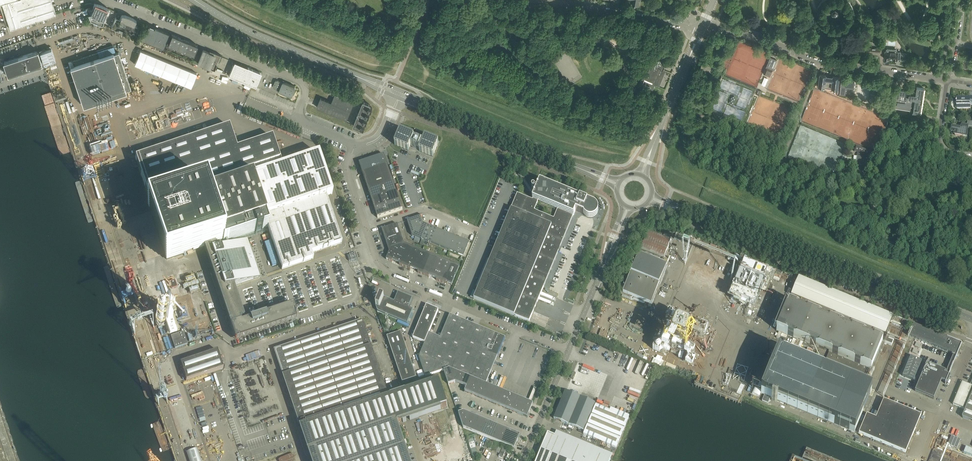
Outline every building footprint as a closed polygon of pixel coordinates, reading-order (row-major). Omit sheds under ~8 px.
[(2,3),(11,29),(56,14),(51,0),(0,0),(0,4),(2,3)] [(92,7),(90,6),(90,5),(89,5),(88,6),(86,6),(85,6),(91,19),(102,24),(109,8),(107,8),(106,7),(105,6),(104,6),(101,4),(98,3),(97,3),(96,3),(94,3),(92,7)] [(840,14),(838,11),(835,10),(832,11),(831,14),(832,17),(835,19),(838,17),(840,14)] [(116,17),(111,27),(135,37),(139,27),(134,25),(136,20),(133,17),(130,16),(126,15),(122,14),(120,19),(116,17)] [(141,39),(164,49),(170,34),(147,24),(141,39)] [(168,44),(194,54),(198,45),(172,34),(168,44)] [(858,59),(862,59),(862,52),(867,52),(867,51),(881,52),(881,48),(868,47),(868,46),(857,45),(857,52),(858,52),(857,58),(858,59)] [(893,59),(898,60),(898,59),(900,59),(900,52),(897,52),(897,50),(896,49),(887,48),(886,49),(886,51),(885,51),(884,59),(889,59),(889,58),(893,59)] [(51,49),(40,52),(44,64),(55,60),(51,49)] [(141,50),(135,64),(191,87),(197,73),(141,50)] [(212,53),(209,52),(203,50),(198,62),(204,65),(215,69),(221,55),(213,51),(212,53)] [(9,75),(9,76),(42,65),(42,64),(43,64),(38,51),(37,51),(4,62),(3,62),(8,76),(9,75)] [(70,67),(83,105),(126,91),(126,90),(131,89),(119,52),(114,54),(113,53),(99,57),(98,53),(73,61),(75,66),(70,67)] [(661,73),(666,62),(653,57),(650,64),(651,64),(648,71),(647,70),(644,78),(655,83),(659,72),(661,73)] [(764,74),(770,77),(777,60),(770,57),(764,74)] [(715,66),(703,61),(701,67),(712,72),(715,66)] [(248,68),(235,62),(229,76),(256,87),(258,82),(261,74),(260,73),(248,67),(248,68)] [(818,86),(825,87),(825,85),(832,86),(831,87),(838,88),(839,77),(833,76),(833,77),(826,76),(826,75),(820,74),(818,86)] [(280,92),(291,96),(293,96),(296,88),(295,86),(284,82),(285,81),(283,80),(282,81),(281,82),(277,80),(275,81),(273,86),(274,88),(278,90),(278,91),(278,92),(279,93),(280,92)] [(840,94),(845,95),(846,88),(854,89),(855,82),(841,80),(840,94)] [(884,86),(872,84),(870,102),(882,104),(884,86)] [(913,113),(915,114),(916,113),(920,114),(920,112),(924,88),(917,87),(916,93),(892,89),(891,89),(887,89),(886,95),(893,96),(891,107),(912,110),(912,112),(913,113)] [(317,107),(347,120),(355,99),(355,98),(337,91),(332,103),(321,98),(317,107)] [(957,108),(970,108),(970,105),(971,105),(971,96),(969,96),(969,98),(957,98),(957,100),(952,100),(952,102),(957,102),(957,108)] [(353,126),(361,129),(361,127),(364,128),(365,125),(363,124),(364,121),(366,122),(368,119),(365,118),(366,115),(369,116),(370,113),(367,112),(369,109),(371,110),(372,107),(370,106),(371,105),(363,102),(353,125),(353,126)] [(971,122),(970,127),(963,125),(961,129),(959,128),(959,127),(958,127),(958,128),(952,127),(952,128),(951,132),(955,133),(955,135),(967,137),(969,129),(971,130),(971,122)] [(889,126),(885,138),(889,140),(894,128),(889,126)] [(138,158),(135,159),(150,203),(153,202),(153,203),(153,204),(148,205),(167,260),(204,248),(204,249),(235,340),(296,320),(294,313),(295,312),(296,312),(293,305),(276,311),(244,321),(241,322),(240,319),(244,318),(233,286),(259,277),(260,277),(247,239),(246,239),(221,248),(220,246),(216,247),(215,245),(215,244),(218,243),(223,241),(223,242),(223,243),(268,228),(282,269),(281,269),(282,270),(283,269),(312,259),(312,260),(313,259),(311,253),(341,244),(342,243),(341,242),(326,197),(332,195),(318,153),(301,159),(299,154),(283,159),(280,160),(272,137),(237,149),(229,127),(137,157),(138,158)] [(419,152),(433,157),(439,144),(425,138),(423,143),(413,139),(414,137),(400,132),(395,145),(408,151),(410,146),(414,147),(414,148),(416,149),(417,149),(420,150),(419,152)] [(857,153),(855,166),(858,166),(859,165),(865,166),(865,164),(867,165),(868,158),(872,159),(874,153),(857,146),(854,152),(857,153)] [(359,163),(362,173),(387,164),(384,155),(359,163)] [(390,173),(387,164),(362,173),(365,182),(390,173)] [(393,183),(390,173),(365,182),(368,191),(393,183)] [(474,299),(529,322),(573,216),(576,211),(584,214),(584,215),(585,216),(586,217),(588,218),(589,218),(590,219),(592,218),(593,218),(594,218),(595,217),(596,216),(597,215),(598,214),(598,212),(598,211),(598,210),(598,208),(597,207),(597,206),(596,205),(595,204),(594,204),(540,181),(532,199),(533,199),(533,200),(517,194),(474,299)] [(368,191),(372,200),(397,192),(393,183),(368,191)] [(372,200),(375,209),(400,201),(397,192),(372,200)] [(400,201),(375,209),(378,218),(403,210),(400,201)] [(412,236),(422,240),(428,226),(423,224),(421,217),(407,221),(412,236)] [(384,235),(387,244),(403,239),(398,225),(387,228),(382,230),(383,235),(384,235)] [(422,240),(431,244),(437,230),(428,226),(422,240)] [(431,244),(440,248),(446,233),(437,230),(431,244)] [(645,239),(668,248),(671,240),(648,231),(645,239)] [(455,237),(446,233),(440,248),(449,251),(455,237)] [(677,240),(690,245),(693,239),(679,234),(677,240)] [(455,237),(449,251),(463,257),(469,243),(455,237)] [(403,239),(387,244),(389,252),(386,260),(392,262),(392,261),(396,262),(404,243),(403,239)] [(668,248),(645,239),(641,249),(664,258),(668,248)] [(404,243),(396,262),(400,264),(399,265),(405,267),(413,247),(404,243)] [(413,247),(405,267),(410,270),(411,269),(415,270),(422,251),(413,247)] [(432,255),(422,251),(415,270),(418,272),(418,273),(423,275),(432,255)] [(358,259),(356,253),(347,256),(349,262),(358,259)] [(623,292),(652,304),(667,265),(639,254),(623,292)] [(429,276),(433,278),(441,259),(432,255),(423,275),(429,277),(429,276)] [(441,259),(433,278),(437,279),(436,280),(442,283),(450,263),(441,259)] [(450,263),(442,283),(447,285),(448,284),(452,285),(460,266),(450,263)] [(827,358),(868,376),(871,370),(883,342),(892,346),(895,339),(886,335),(890,323),(907,330),(910,323),(799,277),(776,331),(829,353),(827,358)] [(376,307),(378,312),(407,324),(413,310),(409,308),(413,299),(398,293),(394,302),(380,296),(376,307)] [(208,315),(204,298),(188,301),(192,318),(208,315)] [(413,338),(425,343),(439,310),(426,305),(413,338)] [(505,338),(450,315),(434,351),(423,347),(419,357),(426,377),(449,369),(486,384),(505,338)] [(312,460),(410,460),(397,423),(403,421),(403,422),(442,409),(441,408),(447,406),(439,382),(436,383),(434,377),(424,380),(426,386),(389,398),(363,321),(275,351),(312,460)] [(962,344),(913,324),(908,336),(956,356),(957,356),(960,349),(962,344)] [(183,332),(171,336),(175,349),(188,345),(186,339),(183,332)] [(387,337),(391,348),(405,344),(402,335),(401,332),(387,337)] [(391,348),(395,360),(409,355),(405,344),(391,348)] [(735,359),(741,361),(745,348),(740,346),(735,359)] [(180,364),(186,381),(223,369),(217,351),(217,350),(180,363),(180,364)] [(778,352),(761,394),(765,395),(762,401),(768,404),(771,398),(855,432),(872,391),(778,352)] [(409,355),(395,360),(399,371),(413,367),(409,355)] [(910,357),(902,376),(913,381),(921,361),(910,357)] [(944,373),(945,371),(926,363),(919,382),(915,391),(924,395),(934,399),(941,381),(947,383),(951,376),(948,375),(944,373)] [(169,378),(174,376),(171,366),(165,367),(169,378)] [(413,367),(399,371),(402,383),(417,378),(413,367)] [(465,392),(527,418),(533,404),(449,369),(444,371),(449,385),(455,383),(467,387),(465,392)] [(177,405),(183,403),(176,381),(171,382),(177,405)] [(971,422),(971,382),(971,385),(971,386),(963,382),(953,405),(967,410),(963,418),(971,422)] [(565,391),(554,419),(584,431),(593,408),(579,402),(580,397),(565,391)] [(630,391),(628,397),(637,400),(639,395),(630,391)] [(859,434),(906,453),(921,416),(883,400),(876,419),(867,415),(859,434)] [(583,434),(616,448),(628,418),(596,404),(583,434)] [(463,428),(514,449),(520,435),(464,412),(459,413),(463,428)] [(555,437),(548,434),(536,460),(610,460),(611,460),(555,437)] [(953,448),(959,451),(962,445),(955,442),(953,448)] [(493,451),(499,454),(502,447),(496,444),(493,451)] [(966,447),(964,453),(971,456),(971,449),(966,447)] [(186,452),(189,460),(201,460),(197,449),(189,451),(186,452)]
